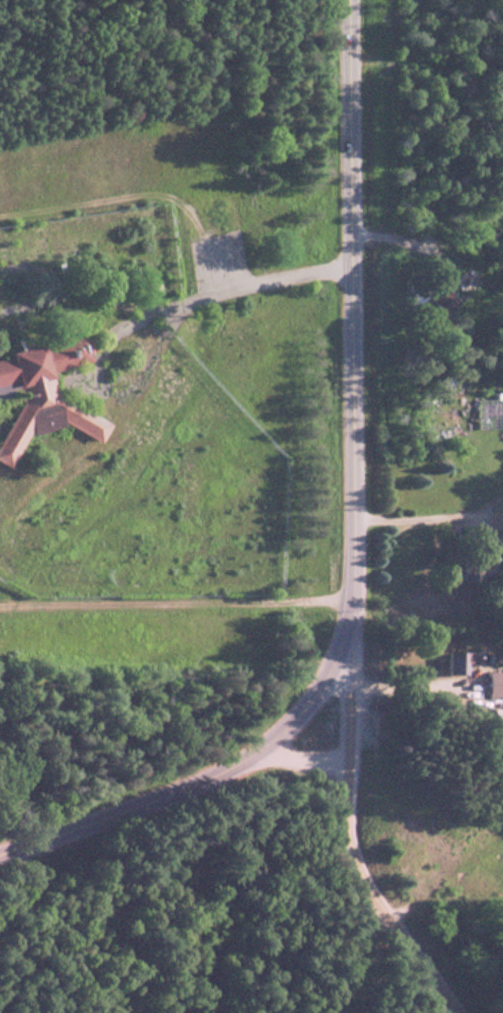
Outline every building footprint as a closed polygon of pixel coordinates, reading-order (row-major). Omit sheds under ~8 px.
[(402,294),(412,307),(425,297),(440,316),(458,302),(445,284),(442,285),(432,272),(402,294)] [(16,401),(0,430),(0,466),(4,468),(21,436),(55,427),(58,423),(95,443),(105,424),(52,395),(46,373),(87,361),(84,352),(94,349),(89,331),(78,335),(72,313),(46,321),(41,330),(44,341),(2,353),(0,357),(0,392),(13,389),(16,401)] [(472,650),(444,650),(444,673),(472,673),(472,650)]
